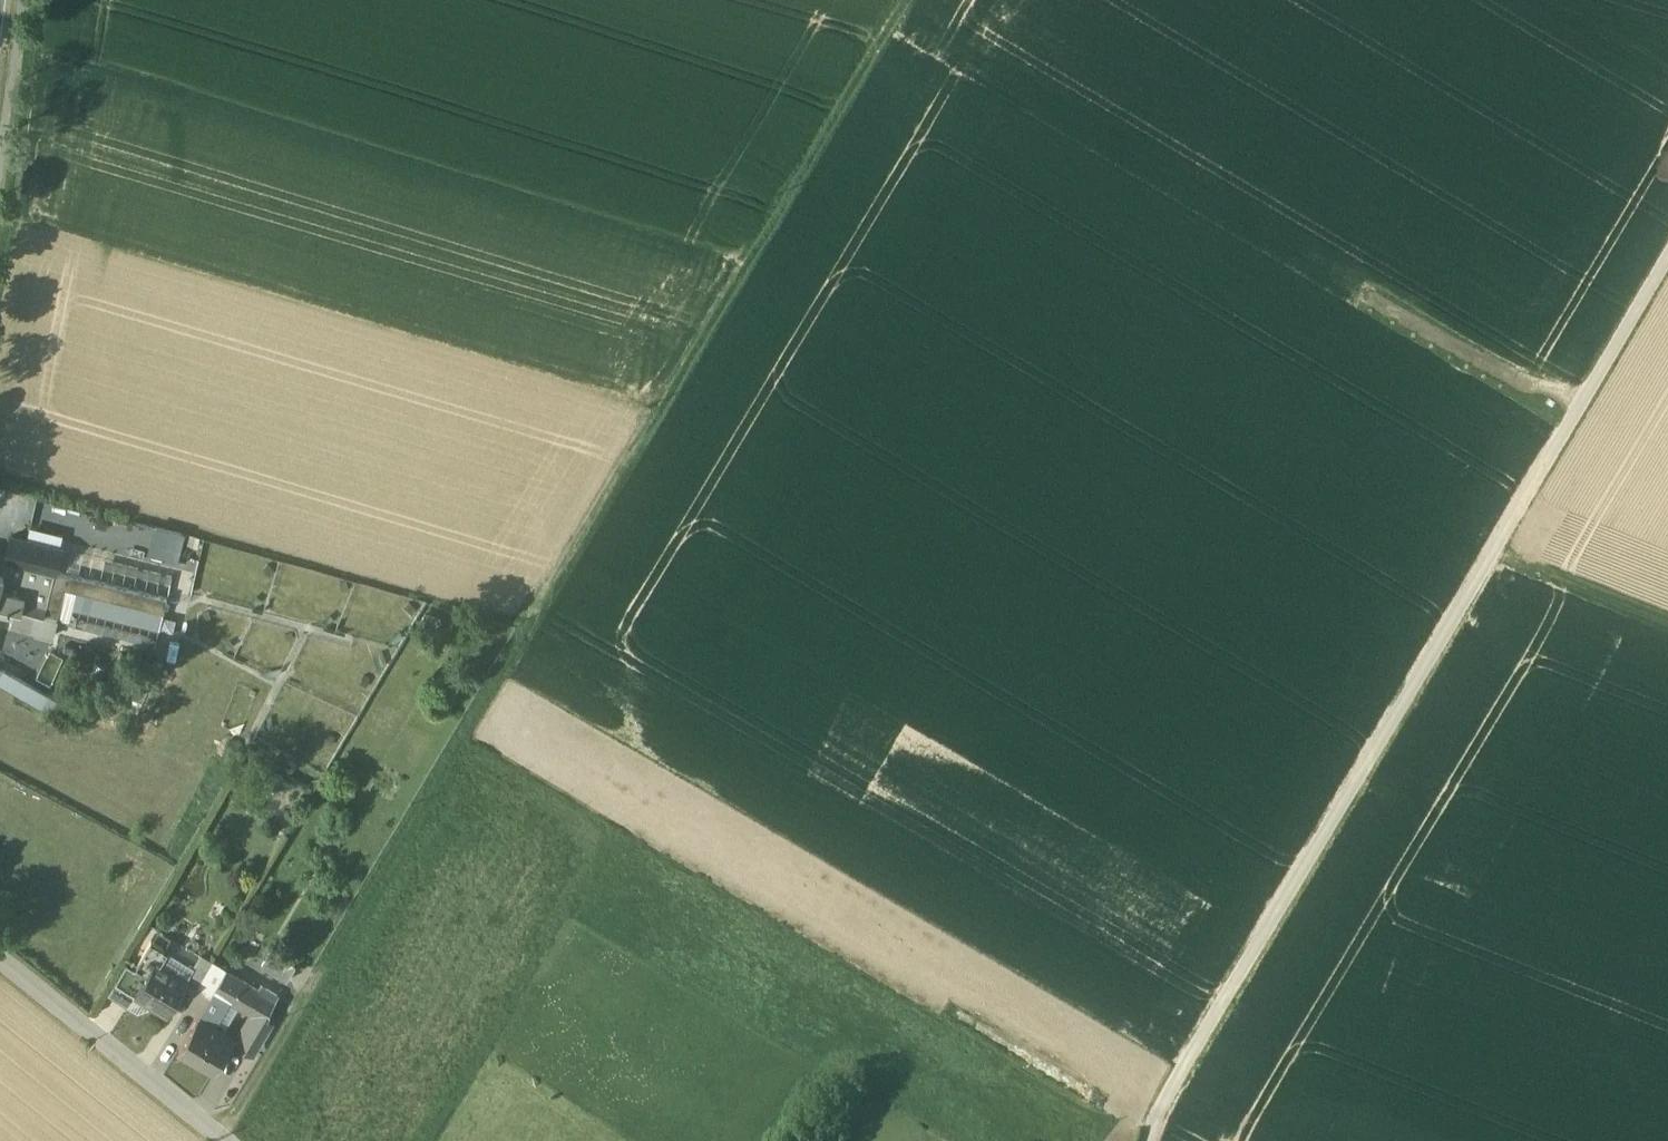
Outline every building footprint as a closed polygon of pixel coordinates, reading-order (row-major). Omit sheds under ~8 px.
[(176,559),(183,531),(152,523),(145,551),(176,559)] [(61,548),(12,536),(7,560),(55,571),(55,570),(61,548)] [(167,598),(55,570),(55,571),(51,584),(64,587),(164,611),(167,598)] [(64,587),(51,584),(48,598),(43,614),(56,617),(64,587)] [(3,586),(0,587),(0,602),(43,614),(48,598),(3,586)] [(0,669),(0,681),(53,711),(60,699),(50,693),(48,696),(0,669)] [(186,979),(156,960),(164,947),(151,939),(137,962),(149,969),(135,992),(167,1012),(186,982),(187,979),(186,979)] [(296,964),(270,949),(262,965),(287,979),(296,964)] [(214,963),(201,955),(186,979),(187,979),(186,982),(198,989),(214,963)] [(225,970),(214,963),(198,989),(210,996),(214,989),(225,970)] [(258,989),(225,970),(214,989),(229,998),(248,1008),(262,985),(261,984),(258,989)] [(278,994),(262,985),(248,1008),(255,1013),(264,1018),(278,994)] [(229,998),(214,989),(210,996),(198,1016),(214,1025),(229,998)] [(255,1013),(239,1041),(253,1049),(268,1024),(262,1021),(264,1018),(255,1013)] [(214,1025),(198,1016),(178,1049),(214,1070),(234,1037),(214,1025)]
